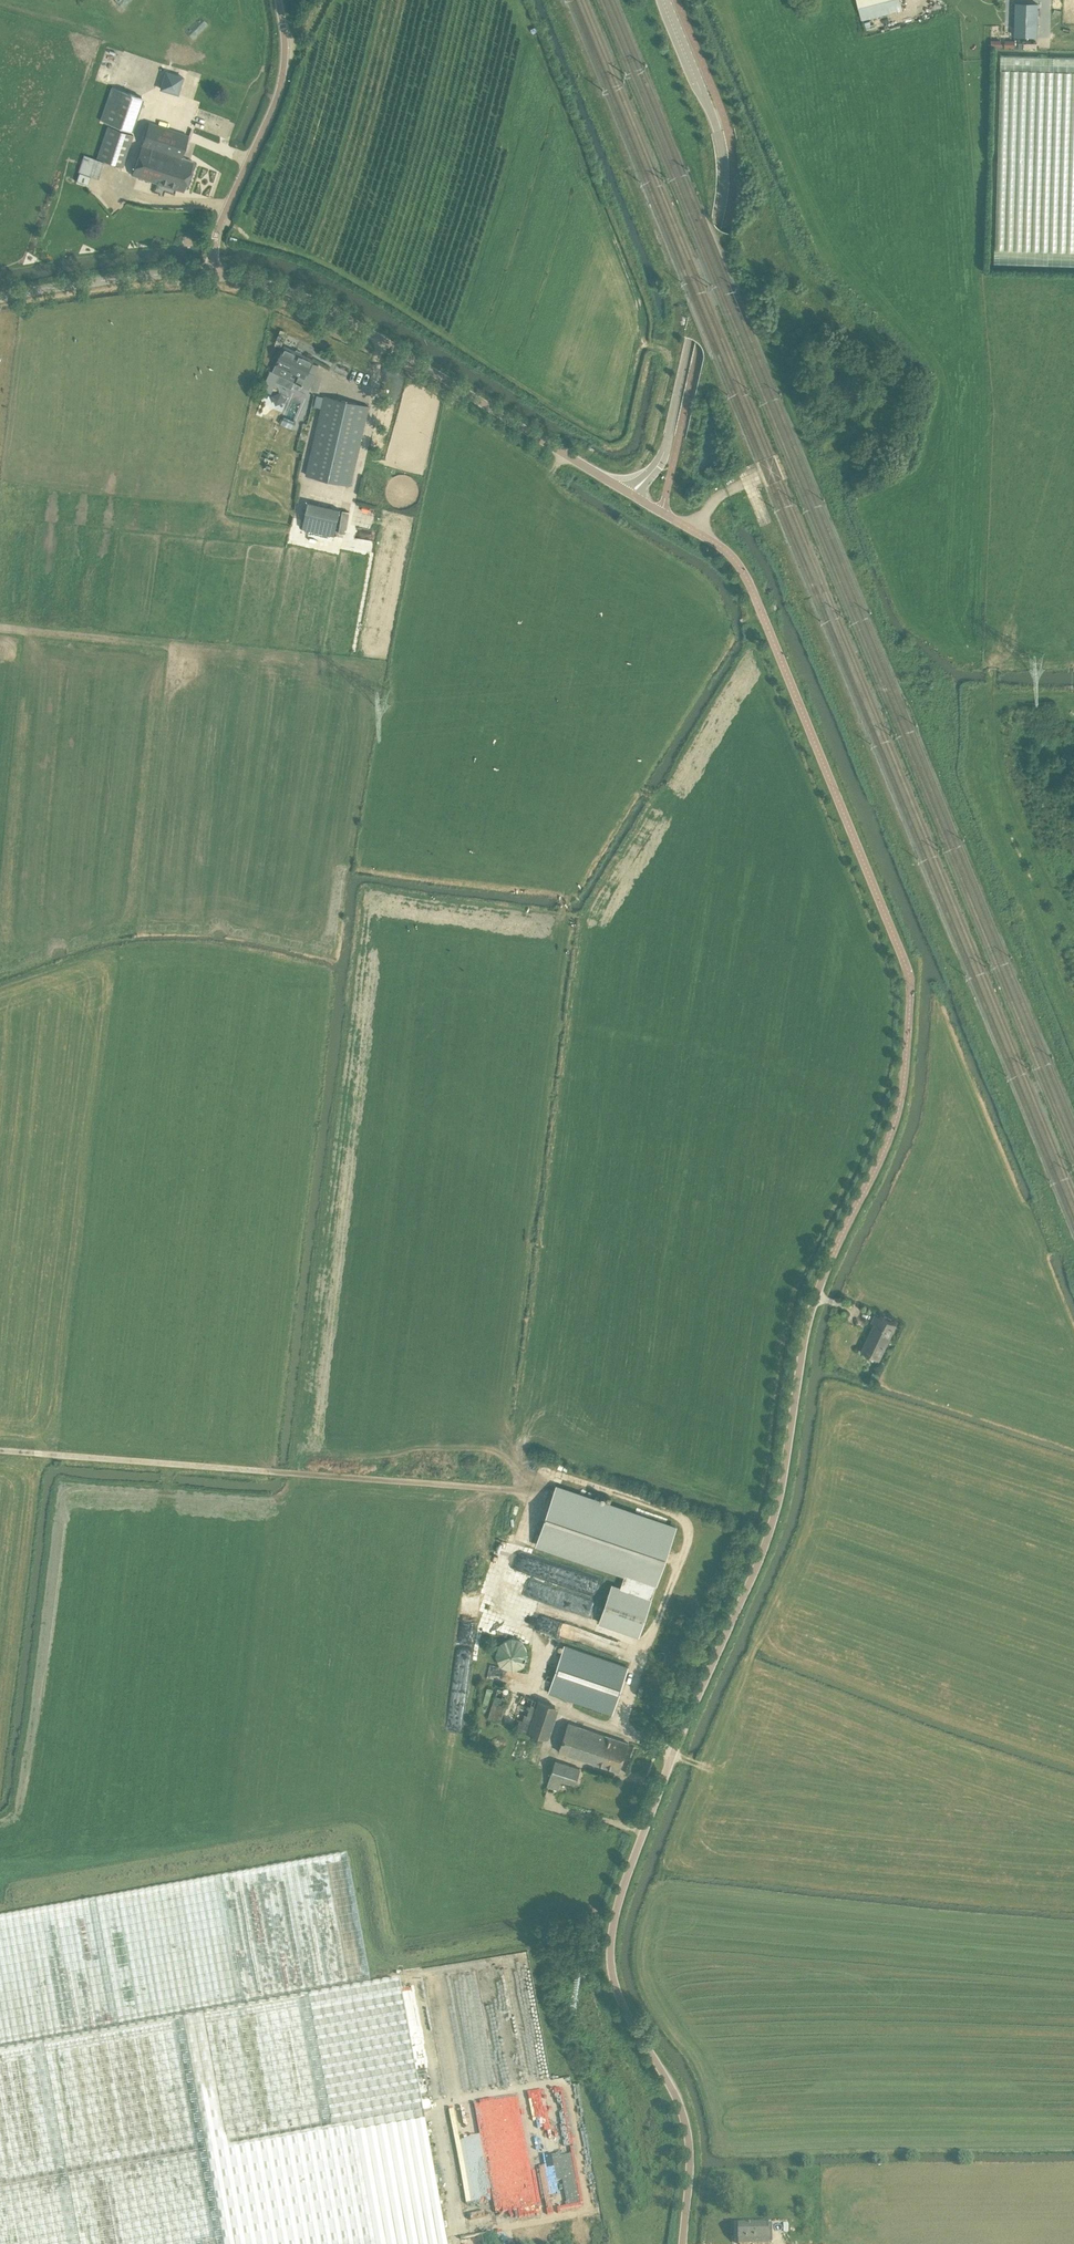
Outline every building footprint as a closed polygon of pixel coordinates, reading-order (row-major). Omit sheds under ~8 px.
[(115,1),(125,9),(133,0),(116,0),(115,1)] [(861,19),(902,8),(900,0),(856,0),(861,19)] [(1016,2),(1015,35),(1037,36),(1038,3),(1016,2)] [(188,31),(186,32),(195,41),(210,26),(201,17),(199,19),(198,18),(196,20),(197,21),(190,28),(189,27),(186,29),(188,31)] [(1010,68),(1002,68),(1001,101),(1007,101),(1002,95),(1013,96),(1014,89),(1019,89),(1019,85),(1022,82),(1030,82),(1030,76),(1038,76),(1038,70),(1033,70),(1033,75),(1027,69),(1015,68),(1015,63),(1021,63),(1029,56),(1032,60),(1037,55),(1010,55),(1004,60),(1010,68)] [(1038,55),(1038,66),(1042,67),(1042,77),(1073,78),(1073,56),(1038,55)] [(183,77),(166,72),(161,89),(178,94),(183,77)] [(130,130),(141,97),(112,87),(100,120),(130,130)] [(141,144),(181,157),(188,136),(148,122),(141,144)] [(122,167),(133,135),(107,126),(97,158),(122,167)] [(194,161),(181,157),(141,144),(131,174),(184,191),(194,161)] [(104,161),(84,154),(78,171),(99,178),(104,161)] [(998,188),(997,248),(1048,249),(1051,245),(1057,251),(1057,245),(1068,245),(1070,243),(1070,238),(1064,238),(1064,241),(1054,241),(1060,235),(1050,234),(1045,230),(1051,230),(1049,228),(1039,228),(1039,220),(1036,220),(1028,211),(1025,211),(1026,206),(1016,206),(1016,199),(1006,198),(1011,194),(1003,194),(998,188)] [(309,388),(315,375),(308,371),(313,359),(285,346),(277,364),(299,375),(296,382),(309,388)] [(351,485),(369,406),(324,396),(306,474),(351,485)] [(282,422),(292,426),(295,419),(285,415),(282,422)] [(308,502),(302,528),(334,535),(340,509),(308,502)] [(866,1340),(861,1351),(879,1359),(896,1324),(875,1314),(872,1321),(877,1324),(868,1341),(866,1340)] [(874,1373),(871,1379),(877,1382),(880,1376),(874,1373)] [(677,1526),(556,1484),(536,1545),(624,1576),(621,1586),(612,1583),(599,1623),(640,1637),(653,1599),(652,1599),(656,1585),(657,1585),(677,1526)] [(528,1654),(528,1650),(527,1647),(525,1645),(523,1642),(521,1641),(517,1639),(515,1638),(511,1638),(510,1638),(506,1639),(503,1641),(501,1643),(499,1645),(497,1648),(497,1652),(497,1655),(497,1658),(498,1660),(499,1663),(502,1666),(504,1667),(507,1669),(510,1669),(513,1670),(516,1669),(519,1668),(521,1667),(524,1665),(526,1662),(527,1660),(528,1657),(528,1654)] [(565,1645),(554,1676),(547,1674),(545,1680),(552,1682),(548,1692),(612,1714),(629,1667),(565,1645)] [(491,1663),(488,1676),(495,1677),(498,1665),(491,1663)] [(499,1686),(489,1715),(501,1719),(511,1690),(499,1686)] [(560,1707),(521,1694),(511,1725),(549,1738),(560,1707)] [(559,1751),(610,1768),(619,1771),(629,1742),(568,1722),(559,1751)] [(556,1760),(553,1768),(547,1786),(557,1790),(561,1780),(574,1784),(580,1768),(556,1760)] [(411,2053),(398,1981),(370,1986),(346,1855),(0,1919),(0,2243),(446,2243),(411,2053)] [(536,2088),(536,2101),(565,2100),(564,2087),(536,2088)] [(544,2127),(548,2152),(562,2149),(557,2120),(544,2123),(545,2127),(544,2127)] [(556,2210),(582,2205),(577,2180),(570,2181),(566,2161),(545,2165),(545,2166),(548,2165),(556,2210)] [(510,2190),(513,2208),(529,2206),(528,2203),(519,2204),(516,2188),(524,2187),(526,2198),(533,2196),(531,2183),(527,2184),(524,2167),(515,2169),(517,2179),(514,2179),(516,2189),(510,2190)] [(772,2224),(768,2224),(768,2223),(740,2223),(740,2243),(772,2243),(772,2224)]
